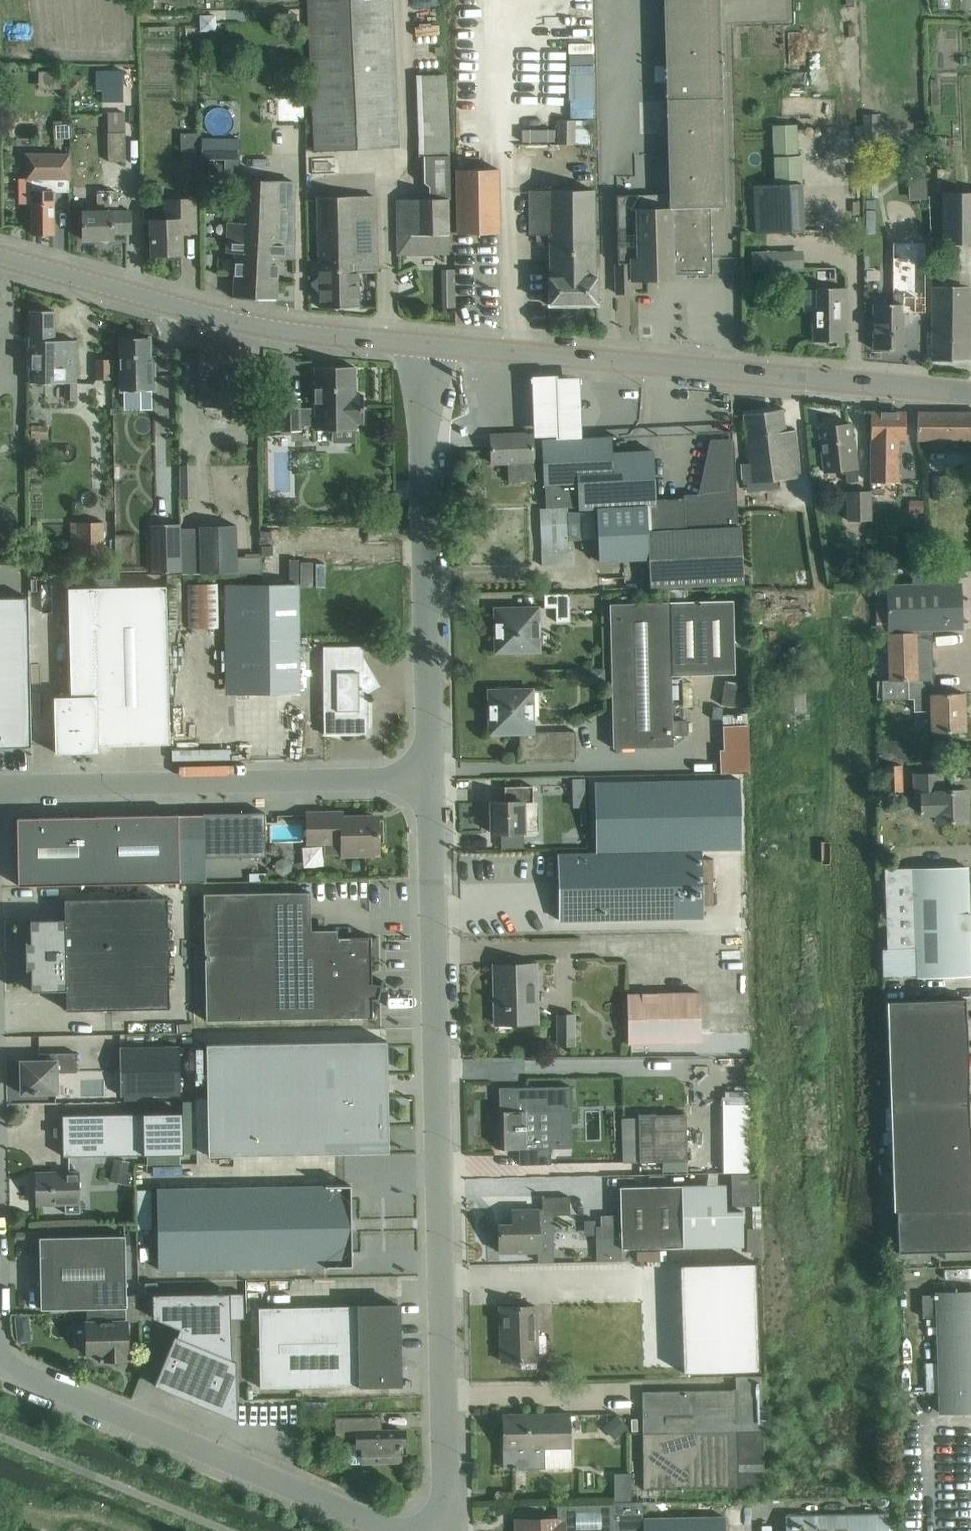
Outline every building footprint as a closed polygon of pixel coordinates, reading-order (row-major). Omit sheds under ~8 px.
[(391,0),(308,0),(315,150),(398,146),(391,0)] [(722,97),(720,0),(664,0),(667,98),(670,198),(670,209),(675,208),(677,274),(712,274),(710,207),(725,207),(724,187),(722,97)] [(592,117),(594,53),(568,52),(566,116),(592,117)] [(82,75),(69,76),(69,88),(82,88),(82,75)] [(424,198),(447,197),(442,79),(420,80),(424,198)] [(587,144),(588,120),(561,120),(560,144),(587,144)] [(797,124),(773,125),(775,185),(754,185),(756,233),(804,231),(800,155),(798,155),(797,124)] [(521,139),(552,141),(552,130),(522,129),(521,139)] [(182,157),(201,156),(200,139),(200,131),(181,132),(182,157)] [(126,161),(125,134),(107,135),(108,162),(126,161)] [(240,139),(200,139),(201,156),(201,159),(224,159),(238,159),(239,159),(240,139)] [(925,149),(910,150),(911,176),(926,175),(925,149)] [(32,177),(32,214),(32,234),(54,234),(54,177),(67,177),(67,154),(52,154),(52,158),(27,158),(27,177),(32,177)] [(457,169),(458,214),(458,234),(499,233),(498,168),(457,169)] [(955,168),(937,169),(938,191),(956,190),(955,168)] [(253,277),(252,299),(276,300),(278,254),(293,255),(294,235),(295,182),(239,179),(238,222),(265,223),(264,240),(257,240),(256,277),(253,277)] [(83,209),(83,220),(83,240),(113,239),(113,233),(130,233),(130,213),(130,209),(119,209),(118,199),(113,200),(112,189),(98,189),(98,209),(83,209)] [(530,190),(531,235),(536,235),(536,241),(550,241),(550,277),(548,277),(549,305),(597,304),(597,276),(594,276),(593,190),(530,190)] [(970,243),(970,192),(943,192),(943,243),(970,243)] [(675,208),(670,209),(670,198),(638,199),(638,195),(617,195),(618,264),(616,264),(616,293),(632,293),(632,280),(673,279),(673,275),(677,274),(675,208)] [(317,198),(320,308),(359,307),(358,273),(378,272),(376,197),(317,198)] [(447,197),(424,198),(397,199),(398,255),(449,254),(449,234),(447,197)] [(151,221),(151,235),(152,255),(182,254),(181,232),(195,232),(195,212),(194,200),(166,201),(167,220),(151,221)] [(265,223),(238,222),(228,222),(227,252),(236,253),(234,298),(252,299),(253,277),(256,277),(257,240),(264,240),(265,223)] [(751,252),(752,271),(778,269),(778,251),(751,252)] [(892,304),(873,304),(873,349),(902,349),(902,313),(926,313),(926,258),(892,258),(892,304)] [(455,269),(442,270),(443,307),(455,307),(455,269)] [(932,361),(969,360),(969,310),(970,310),(970,290),(956,290),(956,285),(932,285),(932,341),(932,361)] [(813,310),(813,321),(813,341),(829,341),(829,345),(843,345),(843,325),(847,325),(847,286),(815,286),(815,310),(813,310)] [(30,310),(30,330),(30,382),(65,382),(76,382),(76,340),(54,340),(54,311),(30,310)] [(150,368),(150,362),(150,337),(137,337),(137,335),(123,335),(124,338),(120,338),(121,390),(155,390),(154,368),(150,368)] [(199,395),(219,397),(217,417),(244,419),(250,347),(201,343),(199,363),(199,370),(201,370),(199,395)] [(96,380),(113,379),(112,359),(96,359),(96,380)] [(315,408),(299,408),(299,399),(269,400),(270,430),(300,430),(300,425),(315,425),(315,430),(356,429),(356,423),(364,423),(363,395),(355,395),(355,366),(315,367),(315,408)] [(557,375),(532,376),(534,436),(556,436),(556,438),(569,437),(582,437),(580,376),(557,377),(557,375)] [(65,382),(65,399),(76,399),(76,382),(65,382)] [(157,521),(155,390),(121,390),(121,521),(157,521)] [(800,477),(797,449),(795,429),(785,431),(782,409),(744,414),(746,433),(750,462),(741,463),(744,483),(800,477)] [(905,439),(905,432),(905,412),(871,411),(871,431),(871,482),(899,482),(899,439),(905,439)] [(970,440),(970,413),(918,412),(918,440),(970,440)] [(854,450),(853,443),(850,423),(819,427),(821,447),(824,471),(845,469),(846,482),(859,481),(857,468),(855,449),(854,450)] [(32,425),(32,436),(48,437),(48,426),(32,425)] [(532,433),(491,435),(492,463),(508,462),(509,482),(545,480),(546,508),(579,506),(579,509),(596,508),(599,561),(649,559),(650,587),(745,583),(742,527),(739,527),(735,461),(734,441),(712,442),(701,497),(693,497),(655,499),(652,451),(611,452),(611,437),(616,437),(616,435),(582,437),(569,437),(556,438),(543,439),(543,441),(533,442),(532,433)] [(181,464),(181,497),(194,497),(193,464),(181,464)] [(871,491),(847,492),(847,520),(872,519),(871,491)] [(923,502),(911,502),(911,514),(923,514),(923,502)] [(114,557),(113,533),(103,533),(103,524),(77,524),(77,558),(114,557)] [(180,524),(152,524),(153,572),(181,572),(180,524)] [(239,572),(238,524),(201,525),(203,573),(239,572)] [(379,530),(368,530),(368,540),(379,539),(379,530)] [(909,532),(909,556),(923,556),(923,532),(909,532)] [(260,552),(247,552),(247,571),(260,571),(260,552)] [(219,582),(190,582),(191,627),(220,626),(219,582)] [(960,583),(887,585),(876,585),(877,632),(888,632),(890,679),(882,680),(882,692),(932,692),(930,629),(961,629),(960,583)] [(239,585),(239,673),(239,693),(299,693),(299,584),(239,585)] [(74,746),(170,744),(166,586),(68,588),(71,697),(54,697),(56,753),(74,752),(74,746)] [(570,621),(569,594),(545,594),(545,606),(557,606),(557,621),(570,621)] [(0,597),(0,747),(32,747),(29,597),(0,597)] [(613,747),(673,746),(673,735),(687,734),(686,674),(736,673),(734,600),(670,602),(610,603),(613,747)] [(539,606),(515,608),(495,608),(495,652),(515,652),(540,651),(539,606)] [(323,646),(324,734),(369,734),(368,699),(367,694),(363,691),(359,689),(358,672),(363,671),(363,646),(323,646)] [(804,681),(783,681),(783,712),(805,711),(804,681)] [(520,733),(520,760),(576,759),(576,731),(533,731),(533,689),(489,690),(489,734),(520,733)] [(932,693),(932,692),(882,692),(883,699),(913,698),(914,711),(932,710),(933,732),(964,731),(963,692),(932,693)] [(723,713),(722,722),(747,723),(747,713),(723,713)] [(720,772),(748,772),(747,723),(723,723),(723,747),(720,747),(720,772)] [(885,765),(886,792),(902,791),(901,765),(885,765)] [(966,790),(942,791),(941,772),(913,773),(914,796),(921,796),(921,814),(936,813),(937,822),(967,821),(966,790)] [(585,777),(573,777),(573,806),(585,806),(585,777)] [(530,786),(525,786),(505,787),(505,802),(491,802),(491,833),(511,832),(524,831),(524,802),(533,802),(533,785),(530,786)] [(266,856),(265,832),(265,812),(203,813),(203,833),(204,857),(266,856)] [(342,856),(347,855),(367,855),(367,850),(379,849),(378,819),(342,820),(342,812),(307,812),(307,843),(325,843),(325,838),(341,838),(342,856)] [(180,882),(178,814),(17,818),(18,885),(180,882)] [(702,852),(578,854),(558,855),(559,919),(579,919),(703,916),(702,852)] [(277,862),(276,871),(283,876),(291,872),(292,863),(285,858),(277,862)] [(952,975),(970,975),(970,941),(969,868),(949,868),(885,869),(888,949),(915,948),(916,962),(906,962),(907,977),(952,975)] [(290,892),(203,894),(206,1020),(372,1017),(372,997),(377,997),(376,1001),(377,1001),(384,981),(382,981),(381,986),(371,983),(370,937),(291,939),(290,892)] [(28,968),(31,968),(32,991),(66,990),(67,1010),(169,1008),(167,897),(64,899),(65,919),(30,920),(31,942),(27,942),(27,941),(26,941),(26,970),(28,970),(28,968)] [(536,963),(521,963),(495,965),(496,1024),(522,1023),(530,1022),(530,1006),(537,1006),(536,963)] [(629,1043),(689,1041),(688,992),(628,994),(629,1043)] [(966,999),(887,1001),(889,1058),(968,1055),(966,999)] [(574,1014),(556,1014),(556,1048),(574,1048),(574,1014)] [(385,1045),(388,1045),(388,1040),(207,1043),(209,1155),(389,1152),(389,1125),(386,1125),(385,1045)] [(177,1094),(176,1044),(115,1045),(116,1095),(177,1094)] [(57,1073),(77,1072),(77,1053),(38,1053),(38,1060),(21,1061),(21,1093),(57,1093),(57,1073)] [(968,1055),(889,1058),(890,1113),(970,1110),(968,1055)] [(552,1141),(564,1140),(570,1112),(571,1086),(499,1088),(499,1111),(495,1111),(496,1149),(519,1149),(519,1165),(551,1164),(550,1147),(539,1147),(539,1111),(551,1111),(552,1141)] [(890,1113),(892,1161),(970,1159),(970,1153),(970,1110),(890,1113)] [(183,1112),(62,1115),(62,1118),(64,1118),(64,1128),(54,1128),(55,1136),(64,1136),(64,1152),(63,1152),(63,1156),(147,1154),(180,1154),(183,1154),(183,1112)] [(640,1162),(688,1161),(686,1113),(638,1114),(640,1162)] [(180,1154),(147,1154),(147,1165),(180,1164),(180,1154)] [(126,1180),(130,1159),(116,1156),(112,1177),(126,1180)] [(892,1161),(894,1210),(970,1208),(970,1159),(892,1161)] [(35,1173),(36,1205),(80,1204),(79,1172),(35,1173)] [(732,1206),(756,1205),(755,1173),(731,1174),(732,1206)] [(161,1269),(331,1266),(351,1265),(350,1185),(159,1189),(161,1269)] [(682,1185),(620,1186),(621,1215),(622,1248),(683,1247),(743,1245),(743,1210),(726,1211),(726,1196),(682,1197),(682,1185)] [(542,1215),(570,1215),(570,1197),(542,1197),(542,1215)] [(894,1210),(895,1251),(970,1250),(970,1208),(894,1210)] [(499,1252),(545,1251),(544,1236),(539,1236),(538,1209),(512,1210),(512,1224),(498,1224),(499,1252)] [(601,1225),(596,1225),(597,1261),(622,1260),(622,1248),(621,1215),(601,1215),(601,1225)] [(100,1360),(123,1360),(123,1354),(128,1354),(127,1321),(126,1321),(125,1307),(127,1307),(125,1235),(39,1237),(41,1309),(88,1308),(88,1322),(86,1322),(87,1355),(100,1354),(100,1360)] [(575,1260),(575,1248),(548,1249),(548,1261),(575,1260)] [(756,1262),(680,1265),(683,1373),(759,1370),(756,1262)] [(679,1344),(678,1280),(637,1280),(638,1345),(679,1344)] [(940,1412),(966,1412),(970,1412),(970,1291),(962,1292),(936,1292),(936,1294),(922,1295),(923,1317),(937,1317),(940,1412)] [(154,1385),(186,1398),(185,1399),(186,1400),(186,1398),(192,1400),(191,1402),(192,1402),(192,1401),(198,1403),(197,1404),(198,1405),(198,1403),(204,1406),(203,1407),(204,1407),(205,1406),(210,1408),(210,1409),(210,1410),(211,1408),(216,1411),(216,1412),(217,1411),(222,1413),(222,1414),(223,1415),(223,1414),(237,1419),(236,1361),(232,1359),(231,1292),(152,1293),(153,1318),(180,1329),(177,1336),(175,1335),(154,1385)] [(259,1307),(260,1370),(261,1387),(400,1384),(399,1305),(259,1307)] [(536,1305),(521,1306),(501,1307),(502,1361),(537,1360),(536,1305)] [(30,1327),(19,1332),(24,1344),(30,1341),(33,1333),(30,1327)] [(736,1377),(736,1390),(642,1392),(643,1432),(644,1489),(763,1487),(762,1431),(761,1376),(736,1377)] [(254,1399),(255,1387),(244,1387),(244,1398),(254,1399)] [(523,1413),(503,1414),(504,1469),(524,1468),(569,1468),(569,1448),(568,1412),(523,1413)] [(602,1428),(614,1440),(628,1427),(616,1415),(602,1428)] [(401,1430),(369,1430),(369,1417),(335,1418),(335,1438),(360,1437),(361,1463),(390,1462),(390,1459),(402,1458),(401,1430)] [(613,1472),(614,1500),(631,1499),(630,1471),(613,1472)] [(542,1519),(522,1520),(523,1530),(614,1530),(614,1514),(643,1513),(643,1505),(613,1506),(613,1503),(557,1506),(557,1519),(553,1519),(553,1515),(542,1515),(542,1519)] [(614,1514),(614,1530),(644,1530),(644,1529),(644,1518),(643,1518),(643,1513),(614,1514)] [(786,1515),(786,1530),(888,1530),(888,1513),(786,1515)] [(644,1529),(644,1530),(726,1530),(725,1517),(644,1518),(644,1529)]
